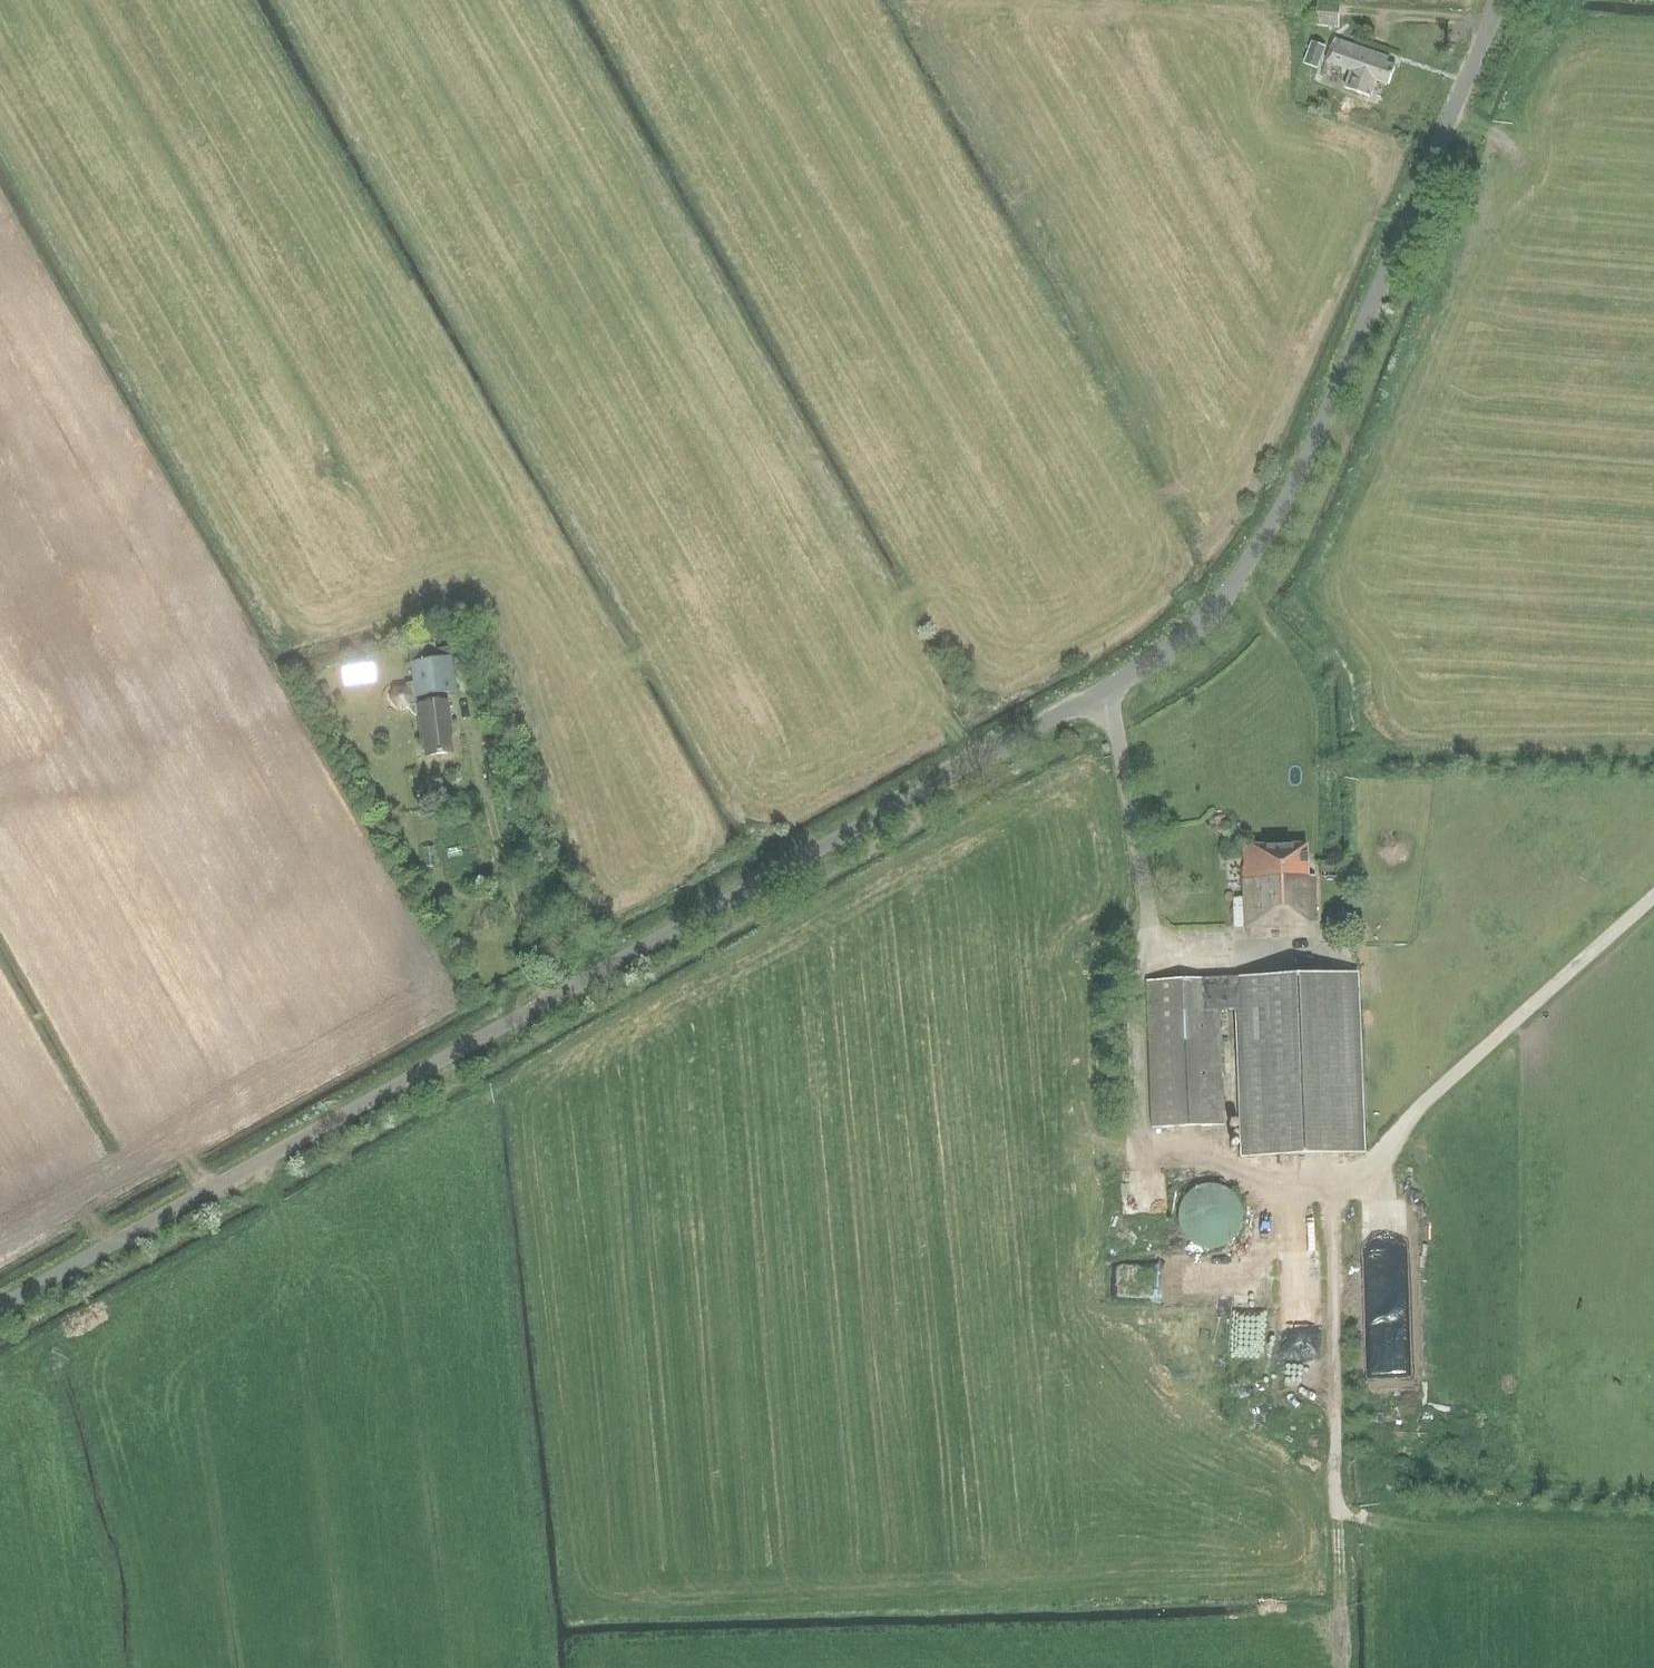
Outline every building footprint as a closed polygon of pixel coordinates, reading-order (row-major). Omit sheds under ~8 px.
[(1340,27),(1342,5),(1319,3),(1317,25),(1340,27)] [(1391,86),(1398,69),(1389,65),(1392,60),(1340,39),(1331,63),(1354,72),(1347,90),(1372,100),(1380,81),(1391,86)] [(1320,68),(1327,46),(1313,41),(1305,64),(1320,68)] [(397,706),(408,705),(415,715),(420,714),(426,756),(453,753),(452,741),(449,715),(447,698),(443,699),(443,695),(459,693),(455,658),(452,658),(449,659),(447,648),(414,652),(415,663),(418,681),(407,683),(405,686),(395,687),(390,697),(397,706)] [(330,695),(327,684),(319,686),(322,697),(330,695)] [(518,808),(516,795),(506,797),(508,810),(518,808)] [(1295,925),(1316,924),(1315,880),(1308,880),(1307,848),(1244,850),(1245,908),(1234,908),(1234,929),(1295,927),(1295,925)] [(1323,880),(1339,880),(1338,863),(1323,863),(1323,880)] [(1234,980),(1219,980),(1149,983),(1155,1130),(1225,1127),(1220,1009),(1235,1008),(1241,1156),(1366,1152),(1359,972),(1234,977),(1234,980)] [(1226,1188),(1217,1185),(1207,1184),(1197,1187),(1189,1193),(1183,1200),(1180,1210),(1179,1220),(1182,1229),(1187,1237),(1195,1244),(1204,1247),(1214,1247),(1224,1245),(1232,1239),(1238,1231),(1242,1222),(1242,1212),(1239,1203),(1234,1194),(1226,1188)]
